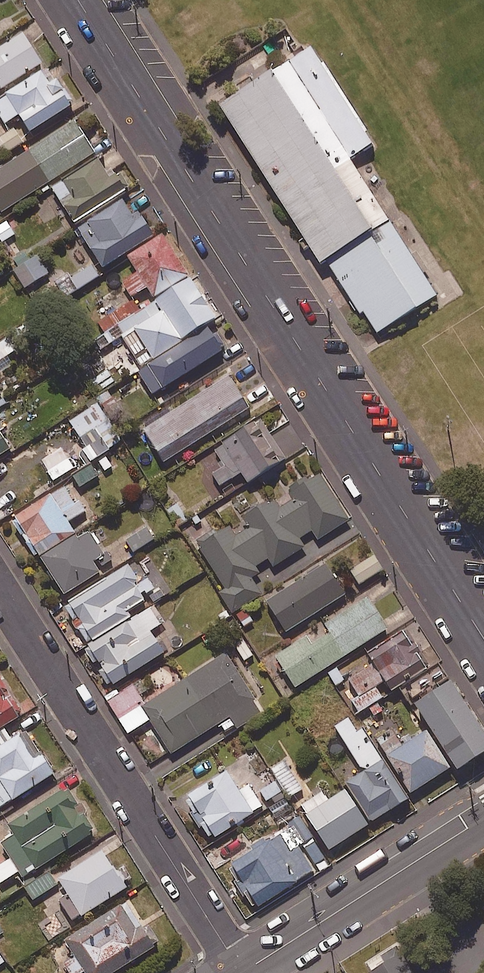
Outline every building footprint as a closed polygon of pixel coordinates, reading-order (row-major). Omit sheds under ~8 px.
[(24,36),(0,51),(0,95),(44,66),(24,36)] [(313,52),(222,108),(323,268),(328,265),(361,316),(365,314),(378,334),(437,297),(351,161),(374,147),(313,52)] [(73,107),(65,94),(66,93),(60,83),(58,84),(48,69),(0,99),(0,117),(6,126),(21,117),(31,133),(73,107)] [(76,123),(0,171),(0,213),(1,215),(97,156),(76,123)] [(15,130),(0,140),(0,147),(6,156),(24,144),(15,130)] [(107,175),(99,162),(52,191),(76,228),(129,194),(127,192),(131,190),(123,177),(118,181),(112,172),(107,175)] [(105,270),(156,238),(141,213),(134,217),(125,202),(80,230),(105,270)] [(191,279),(164,236),(128,259),(139,276),(124,285),(133,300),(149,291),(156,302),(191,279)] [(31,262),(25,253),(14,260),(20,269),(31,262)] [(27,289),(50,274),(38,257),(31,262),(20,269),(15,272),(27,289)] [(100,278),(93,266),(72,280),(69,275),(56,284),(67,299),(100,278)] [(208,293),(197,276),(191,279),(156,302),(140,312),(118,326),(125,336),(136,329),(156,361),(225,317),(212,298),(210,299),(207,294),(208,293)] [(140,312),(134,301),(98,324),(105,334),(118,326),(140,312)] [(215,337),(210,330),(141,374),(155,396),(223,352),(222,350),(226,348),(218,335),(215,337)] [(5,337),(0,341),(0,371),(12,364),(6,356),(14,351),(5,337)] [(251,410),(230,377),(173,414),(170,410),(146,425),(148,430),(145,432),(166,465),(251,410)] [(9,398),(0,403),(0,415),(2,418),(16,410),(9,398)] [(124,445),(98,406),(71,423),(88,450),(85,452),(88,457),(83,461),(88,468),(124,445)] [(0,421),(0,460),(13,452),(1,434),(6,430),(0,421)] [(286,461),(262,422),(215,451),(225,468),(213,476),(221,489),(243,475),(248,485),(286,461)] [(93,466),(74,478),(81,488),(99,477),(93,466)] [(319,543),(352,522),(322,477),(310,484),(307,480),(291,490),(294,495),(290,497),(294,502),(281,511),(276,504),(269,509),(267,506),(244,521),(251,530),(238,539),(232,530),(218,538),(214,532),(197,543),(201,549),(199,550),(225,591),(219,594),(233,615),(263,596),(253,580),(261,575),(257,568),(271,560),(276,567),(305,548),(301,541),(313,533),(319,543)] [(76,504),(65,488),(16,519),(18,522),(13,525),(36,559),(40,557),(42,559),(77,537),(71,527),(90,515),(81,501),(76,504)] [(189,522),(178,505),(167,512),(178,528),(189,522)] [(156,542),(147,529),(126,542),(135,556),(156,542)] [(77,537),(42,559),(51,574),(49,575),(54,583),(56,581),(67,598),(102,576),(95,566),(100,563),(103,568),(114,561),(108,553),(106,555),(101,547),(103,545),(96,534),(92,536),(90,533),(78,540),(77,537)] [(385,572),(375,557),(351,573),(361,587),(385,572)] [(347,598),(327,566),(268,604),(288,635),(347,598)] [(142,586),(129,567),(68,605),(70,608),(66,610),(89,647),(94,644),(95,645),(132,621),(128,615),(145,604),(140,596),(147,592),(154,603),(165,596),(159,586),(156,588),(150,580),(142,586)] [(389,631),(370,600),(327,627),(332,636),(314,647),(309,638),(277,658),(297,689),(389,631)] [(132,621),(95,645),(90,648),(91,650),(86,653),(96,668),(100,665),(105,673),(101,675),(110,688),(113,685),(115,689),(166,656),(152,634),(167,624),(155,606),(132,621)] [(415,650),(405,634),(369,657),(375,667),(349,683),(359,698),(352,703),(360,715),(428,672),(419,658),(423,656),(418,648),(415,650)] [(145,705),(133,687),(118,696),(115,692),(106,698),(130,736),(151,722),(173,756),(231,719),(238,730),(266,712),(229,653),(145,705)] [(1,681),(0,682),(0,734),(20,721),(18,719),(23,716),(1,681)] [(455,687),(419,710),(462,775),(483,761),(483,731),(455,687)] [(373,826),(411,803),(363,728),(358,732),(351,720),(335,729),(362,771),(370,773),(348,787),(373,826)] [(59,777),(29,730),(13,741),(7,731),(0,735),(0,813),(13,804),(14,806),(59,777)] [(403,744),(395,731),(379,741),(414,796),(452,772),(428,734),(414,743),(411,739),(403,744)] [(304,791),(286,762),(272,771),(291,799),(304,791)] [(242,793),(229,773),(190,799),(192,802),(188,805),(194,815),(192,816),(202,831),(204,830),(211,840),(214,838),(217,842),(266,810),(251,787),(242,793)] [(282,795),(276,785),(261,793),(268,804),(282,795)] [(371,829),(348,793),(331,803),(322,788),(312,795),(315,800),(303,808),(309,818),(308,819),(331,855),(371,829)] [(70,792),(66,794),(65,792),(7,827),(12,835),(5,840),(6,842),(0,846),(9,860),(0,866),(0,886),(1,888),(20,877),(24,883),(94,840),(92,836),(97,834),(87,818),(87,814),(84,808),(79,807),(70,792)] [(302,819),(290,826),(315,867),(327,860),(302,819)] [(267,841),(252,850),(255,855),(234,868),(235,871),(231,873),(237,884),(235,885),(245,900),(247,899),(254,911),(258,909),(260,912),(317,876),(290,832),(269,845),(267,841)] [(130,892),(104,852),(58,881),(68,898),(60,902),(74,924),(82,918),(84,921),(130,892)] [(58,888),(49,874),(25,889),(34,902),(58,888)] [(25,889),(20,880),(0,892),(0,904),(25,889)] [(128,905),(65,944),(76,961),(65,968),(69,972),(123,972),(157,953),(155,950),(162,946),(150,927),(144,931),(128,905)] [(397,951),(366,972),(367,972),(411,972),(397,951)]
